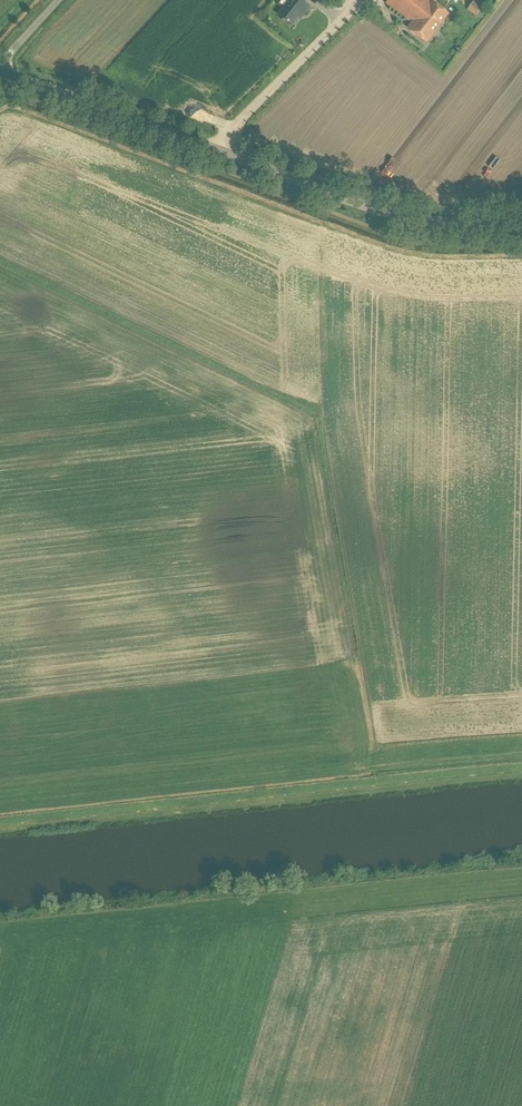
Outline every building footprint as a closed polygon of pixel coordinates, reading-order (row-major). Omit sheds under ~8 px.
[(310,7),(304,2),(305,0),(289,0),(289,1),(278,14),(294,27),(310,7)] [(386,3),(411,23),(408,27),(427,41),(448,14),(433,2),(434,1),(432,0),(388,0),(386,3)] [(473,1),(467,10),(476,16),(482,8),(473,1)]
